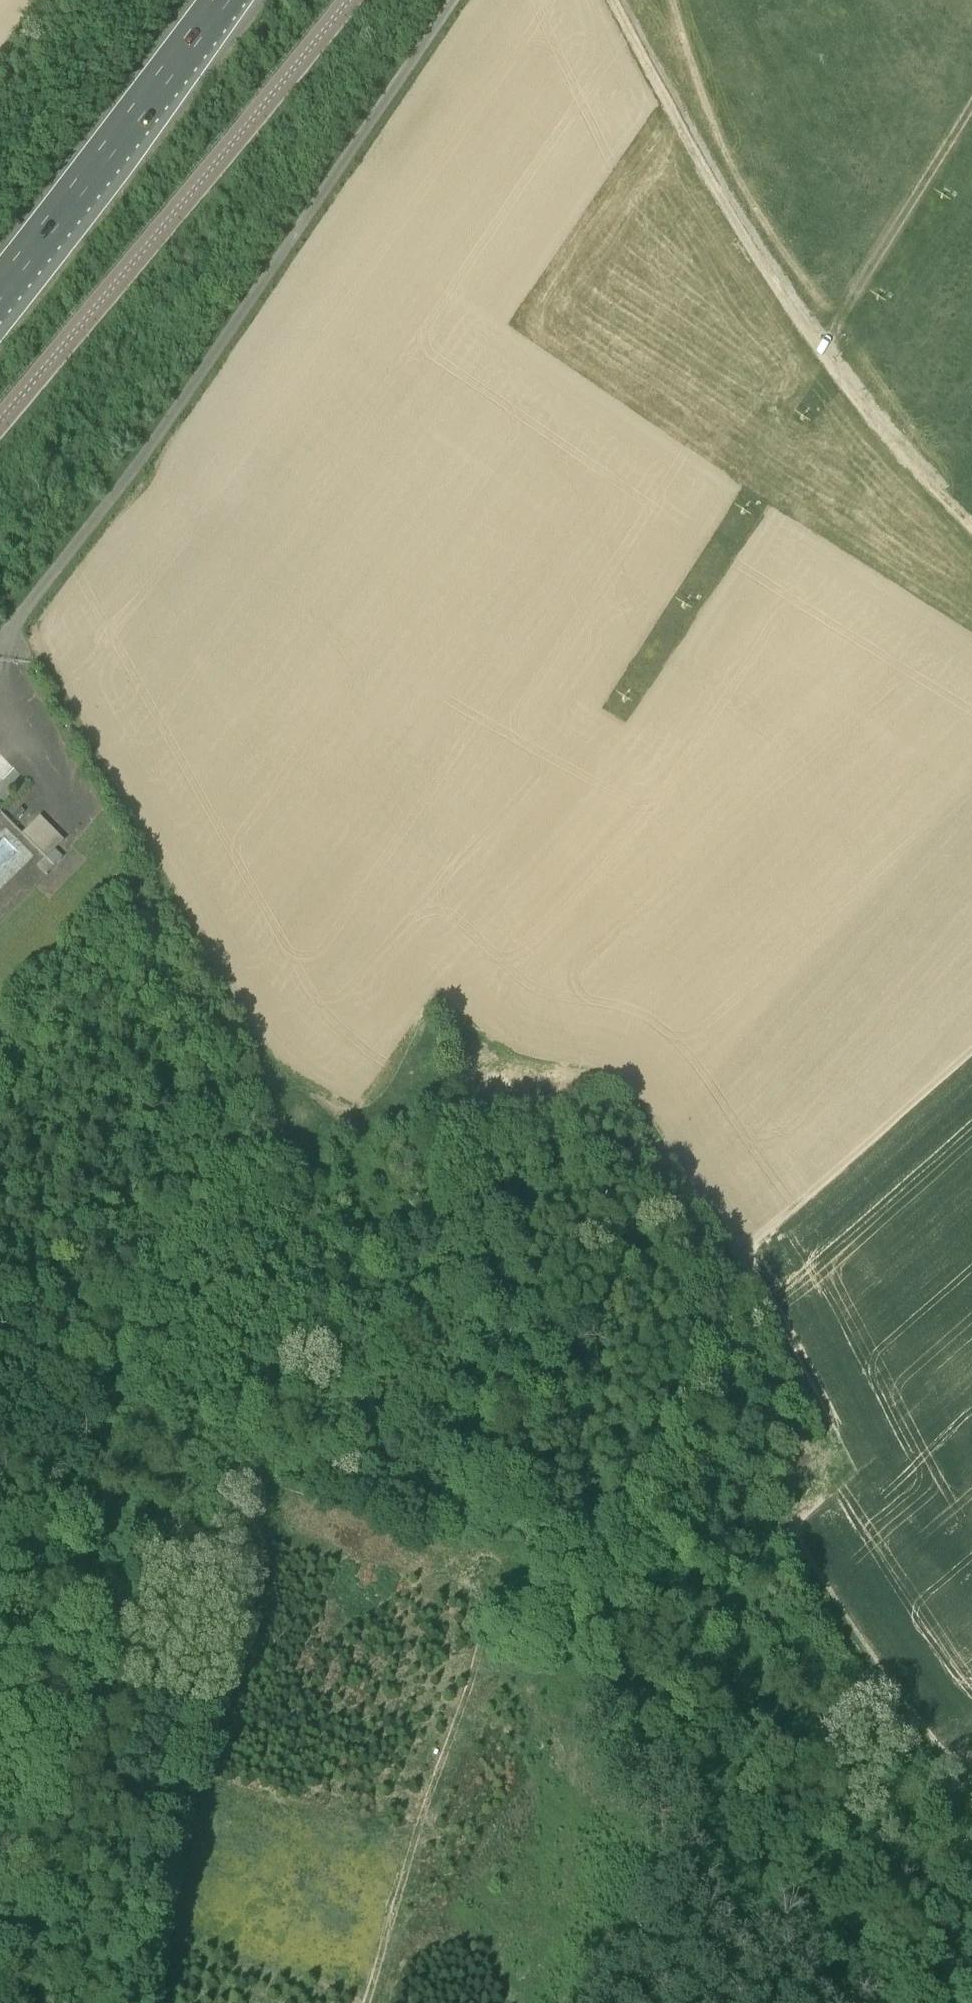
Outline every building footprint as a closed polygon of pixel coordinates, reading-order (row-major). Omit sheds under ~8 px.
[(31,811),(16,826),(47,860),(63,844),(31,811)]
